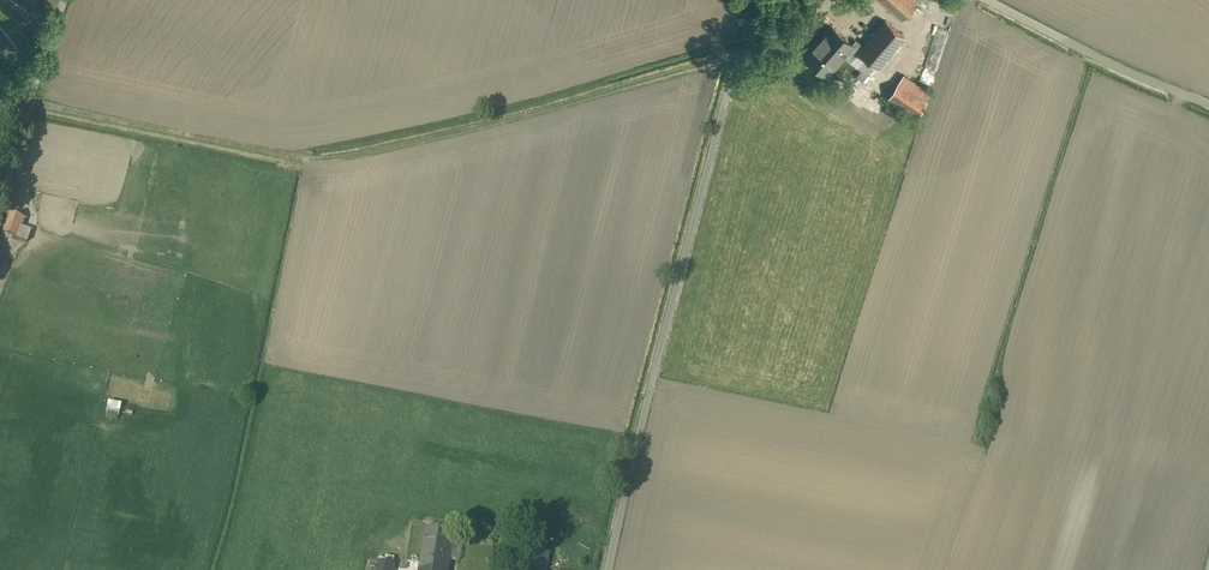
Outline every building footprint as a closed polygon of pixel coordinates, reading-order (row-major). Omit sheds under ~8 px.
[(916,0),(880,0),(902,19),(917,1),(916,0)] [(863,47),(859,51),(878,68),(905,37),(886,20),(863,47)] [(832,26),(805,56),(826,75),(850,48),(857,54),(859,52),(859,51),(863,47),(856,41),(852,45),(832,26)] [(903,74),(886,100),(916,119),(932,92),(903,74)] [(0,215),(0,235),(18,242),(26,222),(14,217),(19,203),(6,198),(0,215)] [(106,415),(119,417),(121,404),(108,402),(106,415)] [(420,569),(447,569),(450,546),(452,535),(426,531),(420,569)] [(537,531),(537,548),(545,548),(546,531),(537,531)] [(527,549),(523,569),(546,569),(549,554),(527,549)]
